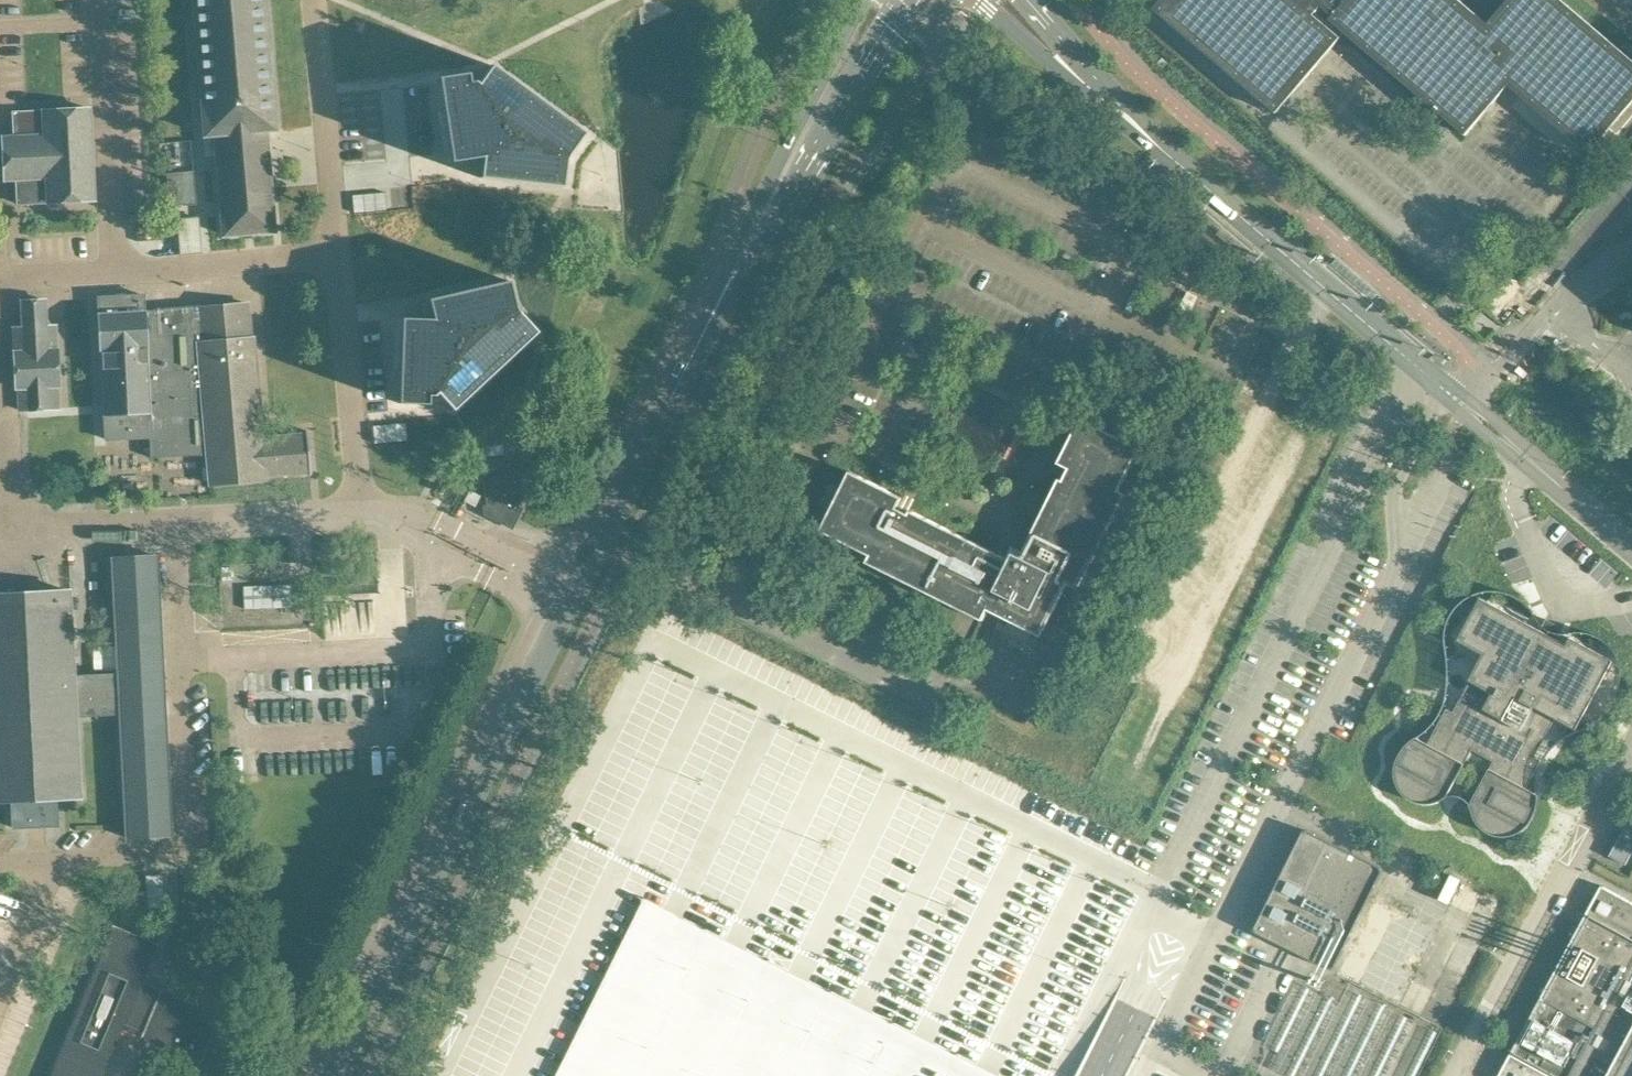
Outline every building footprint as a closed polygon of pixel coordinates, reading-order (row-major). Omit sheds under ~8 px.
[(205,136),(215,135),(224,236),(273,231),(265,131),(275,130),(264,0),(193,0),(205,136)] [(1460,0),(1162,0),(1155,8),(1195,42),(1277,112),(1305,80),(1346,31),(1373,55),(1467,135),(1472,128),(1477,122),(1493,103),(1500,96),(1504,91),(1509,84),(1590,153),(1631,103),(1631,59),(1562,0),(1509,0),(1489,24),(1460,0)] [(467,74),(438,78),(448,144),(451,162),(482,157),(479,178),(562,187),(565,160),(567,155),(583,133),(491,65),(477,85),(473,82),(469,83),(467,74)] [(14,137),(3,138),(5,181),(17,180),(18,204),(47,202),(94,200),(90,109),(43,111),(43,112),(13,113),(14,137)] [(194,171),(167,173),(170,207),(197,205),(194,171)] [(198,218),(178,220),(181,254),(201,252),(198,218)] [(1247,261),(1252,254),(1225,231),(1219,237),(1247,261)] [(399,369),(398,403),(427,404),(428,395),(432,395),(436,392),(452,410),(536,332),(517,311),(517,312),(514,308),(514,307),(508,281),(427,299),(432,319),(401,318),(400,336),(399,369)] [(143,295),(99,298),(106,440),(149,437),(150,458),(207,453),(210,484),(265,480),(265,476),(309,472),(306,434),(262,438),(253,339),(251,339),(248,304),(237,305),(237,302),(235,302),(236,305),(155,312),(155,309),(154,309),(154,315),(144,315),(143,295)] [(23,329),(13,329),(17,389),(18,389),(19,411),(59,408),(58,387),(59,387),(56,327),(47,327),(45,301),(21,302),(23,329)] [(904,498),(852,472),(822,531),(871,556),(868,563),(984,621),(989,610),(1042,637),(1050,621),(1069,583),(1079,588),(1126,494),(1119,490),(1140,448),(1081,418),(1059,464),(1069,469),(1063,480),(1060,479),(1024,552),(1025,553),(1024,555),(1009,561),(1007,560),(1008,559),(912,511),(910,514),(898,509),(904,498)] [(506,471),(482,473),(486,505),(494,509),(491,513),(514,525),(522,509),(517,507),(527,487),(532,478),(536,480),(551,450),(523,436),(507,467),(506,471)] [(112,558),(118,674),(120,714),(126,826),(126,838),(171,835),(157,556),(112,558)] [(289,583),(244,585),(245,610),(290,608),(289,583)] [(118,674),(95,675),(75,676),(70,591),(0,595),(0,801),(12,800),(13,828),(57,825),(56,798),(81,797),(76,716),(120,714),(118,674)] [(1557,639),(1560,633),(1563,628),(1546,619),(1540,630),(1480,598),(1457,641),(1483,655),(1469,681),(1471,682),(1454,713),(1447,709),(1429,744),(1418,738),(1417,738),(1413,740),(1407,745),(1402,751),(1399,757),(1396,764),(1395,769),(1395,775),(1396,779),(1397,783),(1399,787),(1401,790),(1403,793),(1406,796),(1409,798),(1412,800),(1415,802),(1419,803),(1423,804),(1427,804),(1431,804),(1434,803),(1439,802),(1447,798),(1447,797),(1473,749),(1494,761),(1471,805),(1470,805),(1472,808),(1473,811),(1474,815),(1475,818),(1477,821),(1478,823),(1480,826),(1482,828),(1485,830),(1488,832),(1491,834),(1495,835),(1498,836),(1503,837),(1506,837),(1510,836),(1514,835),(1518,834),(1521,832),(1525,829),(1528,826),(1531,822),(1533,819),(1536,813),(1537,810),(1538,807),(1538,803),(1539,800),(1539,794),(1538,794),(1527,788),(1542,760),(1535,757),(1556,719),(1576,730),(1614,661),(1570,637),(1566,644),(1557,639)] [(1050,621),(1042,637),(1062,647),(1070,631),(1050,621)] [(115,646),(93,647),(94,672),(116,671),(115,646)] [(952,806),(910,786),(827,957),(870,978),(952,806)] [(1010,837),(967,817),(885,988),(928,1009),(1010,837)] [(1610,856),(1626,865),(1628,860),(1631,854),(1631,827),(1627,824),(1611,854),(1610,856)] [(1304,831),(1303,832),(1256,928),(1255,929),(1255,930),(1256,931),(1256,932),(1257,933),(1275,942),(1298,953),(1330,969),(1331,969),(1332,969),(1333,969),(1334,968),(1335,968),(1383,872),(1383,871),(1383,870),(1383,869),(1382,868),(1381,867),(1308,831),(1307,830),(1306,830),(1305,831),(1304,831)] [(1077,869),(1034,849),(951,1021),(994,1041),(1077,869)] [(1138,901),(1095,880),(1013,1052),(1056,1072),(1138,901)] [(1602,885),(1572,941),(1510,1056),(1499,1075),(1631,1075),(1631,901),(1602,885)] [(927,1035),(864,1004),(802,973),(739,942),(675,911),(639,893),(549,1075),(1010,1075),(990,1066),(927,1035)] [(140,981),(155,945),(159,946),(159,944),(112,924),(111,926),(114,927),(51,1075),(100,1075),(124,1018),(142,1025),(137,1038),(139,1039),(140,1036),(200,1060),(198,1064),(200,1064),(202,1061),(221,1015),(219,1014),(218,1016),(156,991),(157,989),(140,981)] [(1430,1039),(1410,1032),(1392,1075),(1415,1075),(1430,1039)]
